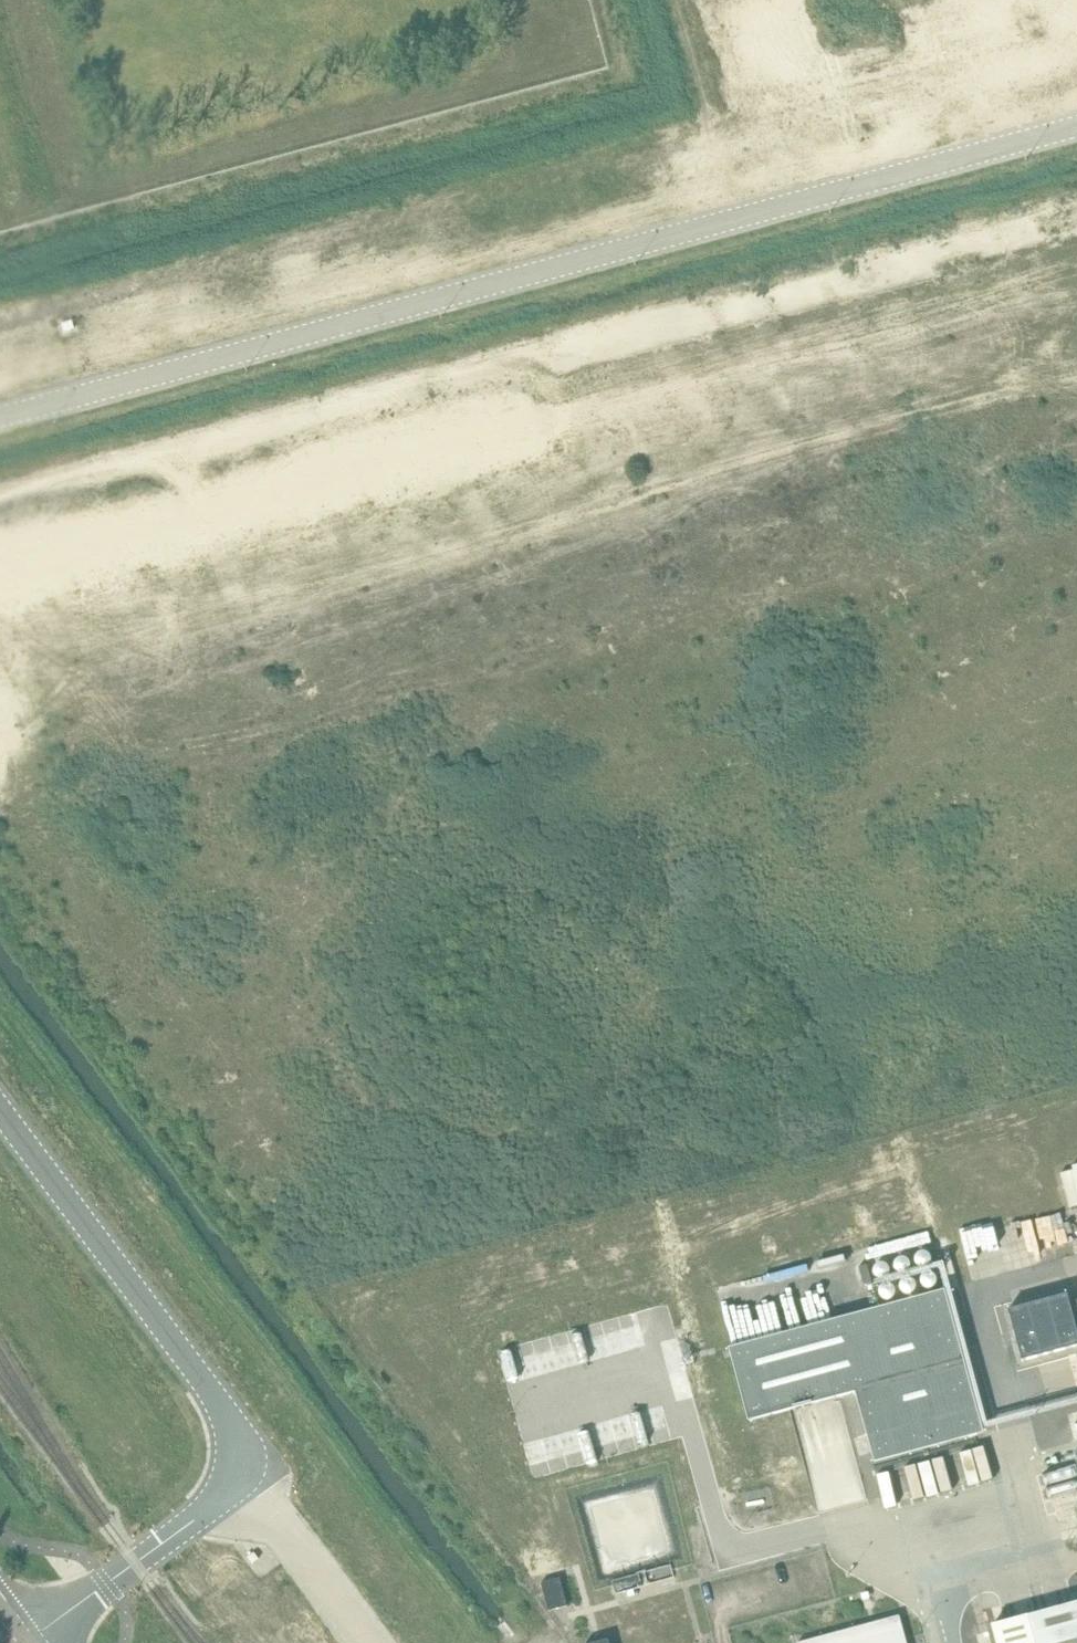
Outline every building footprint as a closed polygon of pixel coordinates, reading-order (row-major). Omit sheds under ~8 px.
[(1016,1245),(1015,1214),(996,1215),(997,1246),(1016,1245)] [(1028,1218),(1015,1223),(1020,1238),(1033,1234),(1028,1218)] [(918,1241),(948,1234),(945,1223),(915,1230),(918,1241)] [(986,1432),(946,1289),(839,1319),(729,1348),(749,1420),(856,1392),(876,1463),(986,1432)] [(1008,1309),(1022,1360),(1076,1345),(1076,1328),(1070,1302),(1068,1293),(1008,1309)] [(952,1487),(1015,1473),(1007,1438),(944,1452),(952,1487)] [(932,1459),(908,1462),(912,1497),(936,1494),(932,1459)] [(1076,1483),(1076,1464),(1067,1467),(1071,1484),(1076,1483)] [(899,1502),(911,1500),(907,1467),(895,1468),(899,1502)] [(549,1611),(565,1607),(567,1606),(560,1578),(541,1583),(549,1611)] [(1013,1614),(1018,1642),(1076,1642),(1076,1601),(1013,1614)] [(899,1615),(797,1642),(907,1642),(899,1615)]
